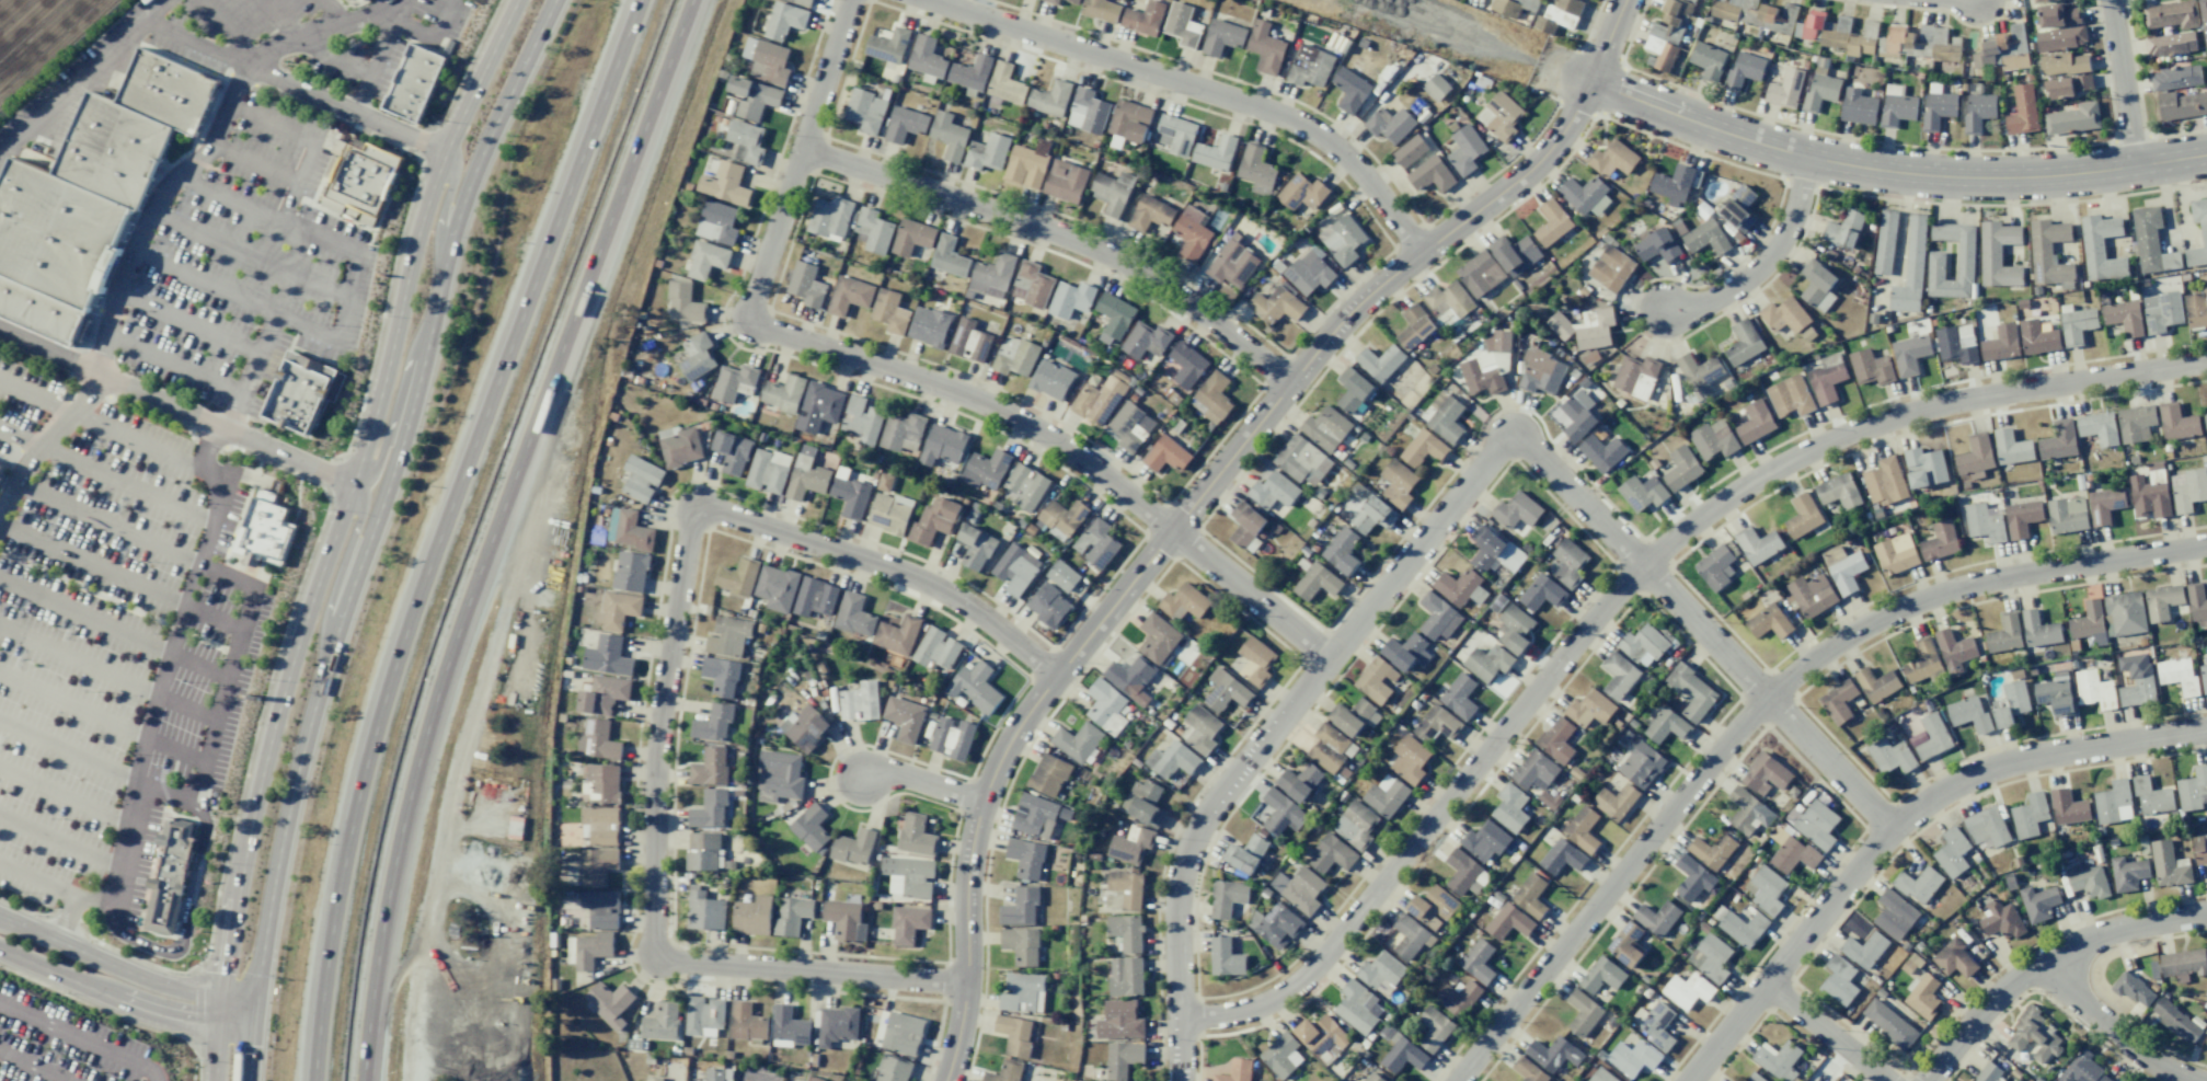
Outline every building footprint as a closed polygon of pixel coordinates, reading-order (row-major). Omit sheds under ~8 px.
[(1104,0),(1084,0),(1080,13),(1115,24),(1121,6),(1104,0)] [(1155,37),(1166,4),(1153,0),(1147,0),(1143,12),(1125,7),(1119,26),(1155,37)] [(1521,5),(1509,0),(1492,0),(1489,8),(1515,20),(1521,5)] [(1538,30),(1552,35),(1557,24),(1573,30),(1584,2),(1580,1),(1580,0),(1550,0),(1538,30)] [(1660,11),(1665,0),(1695,0),(1689,14),(1702,20),(1699,27),(1687,22),(1665,12),(1660,11)] [(1710,15),(1714,0),(1723,0),(1723,1),(1728,2),(1729,0),(1743,0),(1736,20),(1736,23),(1710,15)] [(1736,20),(1743,0),(1757,0),(1755,8),(1759,10),(1761,3),(1770,5),(1762,28),(1736,20)] [(2194,0),(2198,26),(2180,30),(2179,23),(2146,28),(2142,8),(2194,0)] [(2205,48),(2206,48),(2206,0),(2197,0),(2205,48)] [(808,11),(775,1),(763,36),(782,42),(788,25),(802,30),(808,11)] [(1192,6),(1171,1),(1163,33),(1180,37),(1178,45),(1194,49),(1201,24),(1188,21),(1192,6)] [(1770,5),(1778,8),(1775,14),(1781,16),(1784,2),(1797,7),(1789,36),(1762,28),(1770,5)] [(2080,14),(2081,22),(2041,28),(2037,7),(2062,2),(2064,9),(2077,7),(2078,15),(2080,14)] [(1809,9),(1825,12),(1824,21),(1820,41),(1793,36),(1795,22),(1804,23),(1804,20),(1807,21),(1809,9)] [(1665,12),(1687,22),(1676,46),(1649,35),(1647,34),(1653,22),(1666,27),(1668,23),(1662,20),(1665,12)] [(1824,21),(1837,23),(1838,14),(1851,18),(1849,32),(1846,49),(1819,45),(1820,41),(1824,21)] [(1246,50),(1259,53),(1255,71),(1277,77),(1286,41),(1266,36),(1270,22),(1254,18),(1246,50)] [(1201,53),(1220,58),(1223,44),(1242,48),(1247,28),(1210,19),(1201,53)] [(1849,32),(1862,35),(1864,20),(1878,22),(1873,55),(1859,51),(1858,57),(1844,55),(1846,49),(1849,32)] [(2022,22),(2028,66),(2002,70),(2001,65),(1997,36),(1997,34),(2004,33),(2005,39),(2011,38),(2009,24),(2022,22)] [(1906,32),(1906,24),(1890,24),(1890,35),(1887,35),(1887,38),(1878,37),(1877,56),(1899,57),(1899,43),(1906,43),(1906,32)] [(868,34),(862,54),(900,64),(910,30),(894,25),(889,40),(868,34)] [(1933,27),(1933,26),(1920,25),(1919,39),(1915,39),(1915,32),(1906,32),(1906,43),(1905,55),(1931,56),(1933,27)] [(2035,32),(2084,25),(2087,41),(2082,42),(2082,44),(2076,45),(2077,47),(2037,53),(2035,32)] [(1959,37),(1958,61),(1931,60),(1931,56),(1933,27),(1947,27),(1946,43),(1951,44),(1951,37),(1959,37)] [(2197,49),(2158,55),(2158,53),(2150,54),(2150,51),(2147,51),(2145,37),(2195,31),(2197,49)] [(936,39),(917,33),(906,67),(942,79),(948,59),(931,54),(936,39)] [(1679,47),(1668,72),(1645,62),(1648,55),(1656,58),(1657,54),(1643,48),(1649,35),(1676,46),(1679,47)] [(1997,36),(1981,38),(1984,53),(1970,54),(1973,68),(2001,65),(1997,36)] [(790,48),(749,37),(748,42),(755,44),(753,48),(744,45),(741,57),(753,60),(749,76),(785,86),(790,69),(784,68),(790,48)] [(1698,41),(1727,54),(1722,66),(1724,67),(1716,84),(1701,77),(1704,68),(1689,60),(1698,41)] [(1301,86),(1303,81),(1322,88),(1335,56),(1300,42),(1285,80),(1301,86)] [(411,44),(384,107),(418,120),(445,58),(411,44)] [(74,347),(0,317),(0,186),(12,158),(55,175),(90,91),(117,102),(140,46),(221,80),(196,140),(176,131),(141,216),(131,211),(74,347)] [(1738,51),(1767,60),(1759,81),(1744,76),(1738,92),(1723,88),(1728,68),(1733,69),(1738,51)] [(2087,55),(2090,71),(2066,74),(2065,72),(2042,77),(2038,56),(2069,51),(2070,57),(2087,55)] [(946,80),(982,92),(993,58),(977,52),(972,67),(952,61),(946,80)] [(1818,57),(1828,59),(1825,76),(1841,80),(1836,102),(1820,97),(1816,114),(1801,110),(1805,91),(1809,92),(1818,57)] [(1022,105),(1028,85),(1008,79),(1013,64),(997,59),(986,94),(1022,105)] [(2199,64),(2160,69),(2160,71),(2153,72),(2153,74),(2150,74),(2152,90),(2202,83),(2199,64)] [(1354,116),(1372,85),(1340,66),(1330,83),(1345,91),(1336,106),(1354,116)] [(1785,66),(1804,71),(1795,108),(1765,101),(1769,82),(1781,85),(1785,66)] [(1421,87),(1437,102),(1451,87),(1435,72),(1421,87)] [(2048,80),(2091,73),(2093,89),(2073,92),(2074,96),(2050,100),(2048,80)] [(783,90),(731,75),(726,92),(740,96),(734,116),(759,123),(764,104),(778,108),(783,90)] [(1062,118),(1073,84),(1054,78),(1049,92),(1032,87),(1026,107),(1062,118)] [(2032,82),(2039,130),(2008,135),(2004,116),(2016,114),(2012,85),(2032,82)] [(1885,83),(1881,126),(1896,128),(1897,117),(1915,119),(1918,96),(1901,95),(1903,84),(1885,83)] [(1877,99),(1873,124),(1841,119),(1847,85),(1862,89),(1861,95),(1877,99)] [(1066,124),(1101,135),(1111,104),(1092,98),(1094,91),(1078,86),(1066,124)] [(887,98),(851,88),(843,118),(862,124),(860,131),(876,136),(887,98)] [(1512,127),(1525,111),(1499,90),(1475,118),(1505,144),(1516,130),(1512,127)] [(2175,96),(2206,91),(2206,113),(2161,120),(2157,94),(2174,91),(2175,96)] [(1955,93),(1955,117),(1940,116),(1940,133),(1922,133),(1923,113),(1927,113),(1928,92),(1955,93)] [(1996,94),(1996,118),(1980,118),(1980,135),(1964,134),(1964,115),(1967,115),(1967,94),(1996,94)] [(1153,108),(1116,99),(1108,134),(1144,143),(1153,108)] [(2096,100),(2100,127),(2046,135),(2044,113),(2078,108),(2077,103),(2096,100)] [(901,145),(906,130),(924,136),(930,116),(893,105),(883,140),(901,145)] [(1401,107),(1391,117),(1380,106),(1362,125),(1375,137),(1379,132),(1394,146),(1417,122),(1401,107)] [(970,129),(950,124),(953,114),(936,109),(928,138),(947,143),(942,159),(959,164),(970,129)] [(1158,142),(1170,146),(1168,153),(1187,159),(1198,125),(1161,113),(1155,132),(1161,134),(1158,142)] [(764,128),(731,119),(724,143),(725,143),(722,156),(759,166),(763,148),(759,147),(764,128)] [(1477,167),(1472,161),(1488,150),(1468,123),(1450,136),(1458,147),(1446,156),(1462,178),(1477,167)] [(1010,138),(989,131),(985,145),(970,140),(962,166),(978,171),(980,164),(1000,170),(1010,138)] [(373,227),(402,157),(341,133),(323,175),(331,179),(320,205),(373,227)] [(1237,137),(1221,133),(1217,148),(1196,142),(1190,162),(1228,172),(1237,137)] [(1390,154),(1403,170),(1429,148),(1417,133),(1390,154)] [(1627,175),(1640,157),(1613,137),(1602,153),(1596,148),(1585,163),(1606,179),(1615,167),(1627,175)] [(1013,144),(1002,179),(1037,191),(1053,142),(1038,138),(1034,150),(1013,144)] [(1236,176),(1253,181),(1250,191),(1270,196),(1278,168),(1260,163),(1264,147),(1246,142),(1236,176)] [(1431,180),(1441,193),(1456,181),(1434,153),(1405,177),(1417,192),(1431,180)] [(744,166),(720,159),(714,179),(700,175),(695,192),(747,207),(752,190),(738,186),(744,166)] [(1043,195),(1080,203),(1088,168),(1051,159),(1043,195)] [(1653,173),(1648,192),(1669,197),(1667,203),(1684,207),(1690,185),(1698,187),(1702,170),(1677,164),(1673,178),(1653,173)] [(1135,176),(1120,171),(1116,180),(1097,173),(1088,196),(1106,202),(1102,214),(1119,220),(1135,176)] [(1300,201),(1313,211),(1330,190),(1315,179),(1311,184),(1296,171),(1275,198),(1292,211),(1300,201)] [(1582,187),(1570,176),(1556,191),(1583,216),(1589,209),(1596,216),(1614,197),(1592,176),(1582,187)] [(1743,234),(1756,220),(1744,209),(1756,195),(1742,183),(1718,211),(1743,234)] [(1150,220),(1167,229),(1176,209),(1141,193),(1126,225),(1144,233),(1150,220)] [(834,203),(815,198),(806,231),(829,238),(829,239),(842,242),(853,202),(836,197),(834,203)] [(1548,220),(1532,233),(1545,248),(1574,225),(1552,197),(1539,208),(1548,220)] [(738,209),(705,199),(694,235),(733,247),(738,230),(732,228),(738,209)] [(2189,201),(2192,223),(2199,222),(2202,247),(2183,250),(2186,266),(2206,263),(2206,199),(2189,201)] [(1213,233),(1197,224),(1203,214),(1186,204),(1170,231),(1185,240),(1177,254),(1194,264),(1213,233)] [(2182,268),(2180,251),(2160,253),(2157,229),(2162,228),(2160,206),(2131,209),(2140,274),(2182,268)] [(876,219),(878,210),(860,207),(853,240),(865,242),(863,250),(887,255),(893,222),(876,219)] [(1821,240),(1854,249),(1864,213),(1846,208),(1841,225),(1827,221),(1821,240)] [(1898,211),(1881,209),(1873,273),(1890,275),(1898,211)] [(1358,256),(1353,250),(1368,238),(1347,212),(1317,236),(1344,268),(1358,256)] [(1920,312),(1925,214),(1909,214),(1905,287),(1889,285),(1888,310),(1920,312)] [(2080,216),(2086,281),(2128,276),(2126,257),(2105,259),(2102,237),(2123,235),(2121,217),(2100,219),(2100,214),(2080,216)] [(1691,254),(1708,243),(1717,256),(1731,248),(1712,216),(1680,237),(1691,254)] [(937,229),(901,217),(890,252),(909,258),(913,243),(931,249),(937,229)] [(2073,263),(2054,264),(2052,242),(2071,241),(2071,223),(2049,224),(2049,219),(2029,220),(2032,285),(2060,283),(2060,289),(2075,288),(2073,263)] [(2023,285),(2022,266),(2001,266),(2001,244),(2022,244),(2021,226),(2001,226),(2001,221),(1980,221),(1980,285),(2023,285)] [(1974,225),(1930,223),(1929,240),(1958,241),(1956,280),(1944,280),(1945,252),(1927,251),(1926,296),(1972,298),(1974,225)] [(1682,254),(1665,226),(1632,245),(1642,262),(1659,252),(1666,264),(1682,254)] [(929,267),(965,278),(971,258),(952,253),(957,237),(940,232),(929,267)] [(1511,245),(1503,234),(1487,245),(1511,279),(1543,257),(1527,234),(1511,245)] [(1204,273),(1220,283),(1223,279),(1239,289),(1261,258),(1230,236),(1204,273)] [(731,250),(695,240),(685,276),(706,282),(711,265),(726,270),(731,250)] [(1615,294),(1637,263),(1608,243),(1587,275),(1615,294)] [(1283,274),(1305,297),(1319,283),(1324,288),(1336,276),(1311,248),(1283,274)] [(1506,276),(1484,249),(1454,271),(1476,299),(1506,276)] [(1016,256),(998,251),(994,266),(975,260),(967,289),(1004,299),(1016,256)] [(1835,296),(1828,291),(1838,278),(1811,257),(1799,272),(1810,281),(1799,296),(1822,314),(1835,296)] [(1037,272),(1039,265),(1022,259),(1009,297),(1043,309),(1054,278),(1037,272)] [(821,309),(827,284),(813,281),(817,266),(795,260),(787,293),(804,297),(802,305),(821,309)] [(875,287),(838,274),(826,312),(843,318),(849,303),(868,309),(875,287)] [(1475,306),(1456,280),(1440,291),(1436,285),(1422,296),(1437,317),(1449,308),(1458,319),(1475,306)] [(692,281),(669,281),(668,320),(706,321),(707,303),(691,303),(692,281)] [(1068,320),(1071,308),(1088,312),(1095,287),(1079,283),(1078,287),(1057,281),(1048,315),(1068,320)] [(1266,299),(1257,291),(1246,305),(1270,325),(1281,311),(1295,321),(1307,306),(1279,284),(1266,299)] [(900,294),(879,287),(869,318),(887,324),(885,331),(902,337),(910,312),(896,307),(900,294)] [(2183,293),(2189,329),(2206,326),(2206,289),(2183,293)] [(2165,326),(2183,323),(2179,291),(2141,296),(2147,335),(2166,332),(2165,326)] [(1109,344),(1112,338),(1120,342),(1135,306),(1101,292),(1094,310),(1108,317),(1098,340),(1109,344)] [(1785,323),(1794,334),(1811,321),(1791,295),(1776,307),(1771,302),(1757,313),(1773,333),(1785,323)] [(2144,336),(2138,299),(2101,306),(2104,325),(2123,322),(2127,339),(2144,336)] [(1401,312),(1410,325),(1395,336),(1406,351),(1436,330),(1416,302),(1401,312)] [(907,338),(943,348),(953,315),(916,305),(907,338)] [(1611,345),(1608,326),(1614,325),(1612,307),(1581,311),(1583,323),(1565,325),(1564,315),(1551,316),(1554,338),(1575,335),(1577,350),(1611,345)] [(2099,327),(2095,307),(2059,313),(2065,347),(2083,344),(2081,330),(2099,327)] [(973,329),(976,321),(959,315),(947,353),(965,359),(965,358),(983,363),(992,335),(973,329)] [(1723,350),(1732,367),(1765,350),(1748,317),(1730,326),(1739,342),(1723,350)] [(2019,320),(2022,354),(2060,350),(2058,330),(2040,332),(2039,318),(2019,320)] [(1158,356),(1173,335),(1158,324),(1153,330),(1139,320),(1119,348),(1137,361),(1146,348),(1158,356)] [(1982,361),(2019,356),(2015,322),(1995,325),(1997,339),(1979,341),(1982,361)] [(1960,358),(1961,365),(1978,362),(1971,323),(1934,330),(1940,361),(1960,358)] [(681,343),(689,357),(677,364),(688,383),(716,366),(706,349),(713,345),(704,330),(681,343)] [(1510,351),(1511,332),(1485,331),(1485,350),(1510,351)] [(1040,348),(1006,333),(990,369),(1006,376),(1009,370),(1027,378),(1040,348)] [(1919,374),(1915,357),(1932,354),(1928,335),(1891,343),(1899,378),(1919,374)] [(1167,357),(1181,366),(1171,380),(1188,392),(1209,361),(1179,340),(1167,357)] [(1354,359),(1379,383),(1405,356),(1392,343),(1378,359),(1365,347),(1354,359)] [(1554,395),(1567,362),(1528,347),(1523,359),(1527,361),(1517,387),(1533,393),(1535,388),(1554,395)] [(1857,385),(1876,379),(1878,386),(1895,380),(1888,355),(1873,359),(1869,347),(1848,354),(1857,385)] [(1458,364),(1469,395),(1487,389),(1490,395),(1507,389),(1501,374),(1512,370),(1505,349),(1458,364)] [(289,350),(262,417),(309,436),(336,370),(289,350)] [(1675,360),(1698,401),(1713,392),(1708,383),(1726,373),(1716,355),(1697,366),(1689,352),(1675,360)] [(1611,386),(1645,401),(1662,363),(1645,356),(1642,363),(1624,355),(1611,386)] [(1027,385),(1062,403),(1077,375),(1042,357),(1027,385)] [(1819,407),(1838,401),(1832,384),(1848,378),(1843,361),(1807,373),(1819,407)] [(1350,415),(1375,387),(1349,364),(1336,378),(1348,389),(1336,403),(1350,415)] [(759,369),(741,365),(739,370),(720,365),(712,398),(733,404),(736,392),(752,396),(759,369)] [(1188,403),(1218,426),(1233,404),(1219,394),(1230,380),(1214,369),(1188,403)] [(796,413),(805,378),(787,373),(784,385),(765,380),(759,403),(796,413)] [(1085,382),(1069,407),(1102,428),(1128,386),(1109,374),(1099,390),(1085,382)] [(1814,411),(1802,374),(1766,386),(1776,418),(1797,411),(1798,416),(1814,411)] [(836,424),(846,392),(808,382),(794,429),(816,435),(821,420),(836,424)] [(1599,421),(1588,409),(1594,403),(1580,388),(1559,407),(1572,421),(1562,431),(1574,444),(1599,421)] [(1436,410),(1425,424),(1453,445),(1465,430),(1453,421),(1464,407),(1442,389),(1430,405),(1436,410)] [(874,447),(884,411),(866,405),(867,399),(849,394),(839,429),(860,434),(858,442),(874,447)] [(1749,420),(1734,427),(1742,445),(1776,429),(1762,398),(1743,406),(1749,420)] [(1132,455),(1156,421),(1125,400),(1103,432),(1109,436),(1112,431),(1121,437),(1116,444),(1132,455)] [(2198,415),(2181,418),(2178,401),(2158,404),(2164,441),(2201,434),(2198,415)] [(1314,419),(1309,415),(1298,428),(1329,454),(1353,425),(1326,404),(1314,419)] [(2117,410),(2122,444),(2150,440),(2148,426),(2157,425),(2154,405),(2117,410)] [(2078,437),(2096,434),(2098,448),(2118,445),(2113,411),(2075,417),(2078,437)] [(927,418),(908,412),(906,419),(889,413),(878,445),(899,452),(901,447),(916,452),(927,418)] [(2077,454),(2072,417),(2054,420),(2057,437),(2037,440),(2040,459),(2077,454)] [(1708,427),(1705,423),(1687,434),(1704,461),(1720,451),(1725,458),(1740,448),(1721,418),(1708,427)] [(968,436),(932,422),(917,462),(931,467),(936,456),(958,464),(968,436)] [(704,459),(696,426),(678,430),(677,426),(656,431),(666,468),(704,459)] [(1400,458),(1416,469),(1426,453),(1441,462),(1451,447),(1420,427),(1400,458)] [(2032,440),(2013,442),(2011,427),(1994,429),(1997,464),(2034,460),(2032,440)] [(711,450),(725,454),(720,472),(741,478),(753,441),(717,430),(711,450)] [(1272,462),(1300,483),(1303,480),(1314,487),(1333,461),(1294,432),(1272,462)] [(1984,478),(1982,470),(1994,467),(1987,432),(1967,435),(1971,452),(1953,456),(1957,476),(1968,474),(1970,481),(1984,478)] [(1155,473),(1165,460),(1180,472),(1192,456),(1163,433),(1140,461),(1155,473)] [(1615,436),(1604,447),(1592,433),(1577,447),(1602,475),(1629,451),(1615,436)] [(1656,470),(1673,494),(1704,472),(1684,444),(1669,454),(1672,459),(1656,470)] [(781,495),(791,457),(755,447),(745,485),(762,490),(781,495)] [(1948,481),(1941,449),(1922,454),(1920,447),(1902,451),(1911,489),(1948,481)] [(1012,456),(994,448),(989,459),(972,451),(958,480),(977,489),(980,484),(995,491),(1012,456)] [(801,502),(804,489),(825,494),(831,470),(812,465),(814,456),(796,452),(785,498),(801,502)] [(1908,497),(1894,454),(1877,460),(1879,467),(1860,474),(1870,505),(1880,501),(1881,506),(1908,497)] [(654,486),(658,488),(665,469),(628,456),(623,470),(629,472),(622,494),(648,503),(654,486)] [(1380,476),(1390,482),(1380,497),(1403,511),(1412,497),(1408,494),(1419,476),(1391,458),(1380,476)] [(1031,512),(1051,482),(1018,461),(998,491),(1031,512)] [(2192,512),(2191,502),(2206,500),(2206,478),(2206,468),(2169,474),(2175,514),(2192,512)] [(1246,494),(1278,519),(1300,490),(1274,470),(1262,484),(1257,480),(1246,494)] [(1839,498),(1843,511),(1861,504),(1850,472),(1814,485),(1821,505),(1839,498)] [(876,488),(888,493),(894,477),(881,473),(876,488)] [(2134,517),(2150,515),(2151,518),(2171,516),(2167,482),(2144,485),(2142,474),(2129,475),(2134,517)] [(1654,475),(1641,485),(1634,475),(1616,487),(1635,514),(1652,502),(1655,507),(1669,496),(1654,475)] [(2126,508),(2124,487),(2087,492),(2091,527),(2111,525),(2109,509),(2126,508)] [(1530,527),(1544,510),(1517,489),(1506,504),(1500,499),(1489,513),(1510,530),(1519,519),(1530,527)] [(866,525),(903,536),(913,502),(876,491),(866,525)] [(1792,540),(1824,523),(1807,491),(1790,500),(1798,514),(1783,522),(1792,540)] [(1388,530),(1399,512),(1370,494),(1350,525),(1366,535),(1374,522),(1388,530)] [(906,540),(929,548),(935,530),(951,536),(962,504),(935,495),(931,507),(924,505),(918,522),(913,520),(906,540)] [(2046,501),(2051,534),(2089,529),(2084,496),(2046,501)] [(254,497),(289,509),(286,521),(299,526),(285,566),(260,559),(257,565),(245,561),(248,555),(235,551),(254,497)] [(1067,542),(1089,509),(1075,499),(1068,511),(1050,499),(1035,521),(1067,542)] [(1267,520),(1241,499),(1229,514),(1240,523),(1228,538),(1243,550),(1267,520)] [(2027,522),(2043,521),(2041,501),(2005,504),(2009,540),(2028,538),(2027,522)] [(1964,506),(1969,537),(1987,535),(1989,544),(2006,541),(2001,514),(1990,515),(1988,502),(1964,506)] [(638,511),(612,507),(606,543),(653,550),(656,529),(636,526),(638,511)] [(1110,526),(1095,515),(1072,548),(1083,556),(1082,556),(1102,570),(1120,543),(1105,533),(1110,526)] [(1959,553),(1952,519),(1932,523),(1935,539),(1919,542),(1922,560),(1959,553)] [(997,540),(964,522),(955,539),(968,547),(959,563),(979,574),(997,540)] [(1469,538),(1481,548),(1468,561),(1483,574),(1496,558),(1512,572),(1524,559),(1483,522),(1469,538)] [(1359,537),(1344,525),(1320,555),(1349,577),(1361,562),(1348,552),(1359,537)] [(1751,566),(1784,547),(1774,529),(1758,539),(1750,525),(1733,535),(1751,566)] [(1884,577),(1919,564),(1907,532),(1872,545),(1884,577)] [(1590,556),(1564,537),(1551,554),(1560,562),(1551,574),(1572,590),(1582,577),(1577,573),(1590,556)] [(1042,562),(1011,541),(989,574),(1005,584),(1002,589),(1018,599),(1042,562)] [(1735,558),(1722,543),(1693,567),(1714,592),(1736,574),(1728,565),(1735,558)] [(1867,568),(1859,551),(1826,566),(1841,598),(1858,590),(1852,576),(1867,568)] [(648,554),(617,552),(613,590),(645,592),(648,554)] [(760,561),(740,556),(736,570),(719,566),(713,588),(750,597),(760,561)] [(1080,577),(1058,559),(1045,575),(1066,593),(1080,577)] [(1344,581),(1313,561),(1293,592),(1309,602),(1319,586),(1335,596),(1344,581)] [(765,608),(788,615),(800,575),(762,564),(753,595),(767,599),(765,608)] [(1460,608),(1468,596),(1479,605),(1487,593),(1477,586),(1483,579),(1466,567),(1456,581),(1443,571),(1431,587),(1460,608)] [(1556,608),(1568,594),(1540,571),(1517,600),(1533,612),(1544,598),(1556,608)] [(1805,582),(1801,576),(1786,584),(1806,620),(1838,602),(1822,572),(1805,582)] [(793,614),(808,617),(810,611),(832,616),(838,585),(801,577),(793,614)] [(1157,605),(1177,622),(1187,610),(1198,619),(1211,602),(1185,581),(1173,596),(1168,591),(1157,605)] [(1056,630),(1074,604),(1043,582),(1024,607),(1056,630)] [(2205,599),(2202,582),(2186,584),(2192,622),(2206,619),(2206,599),(2205,599)] [(2145,589),(2148,623),(2169,621),(2167,605),(2184,603),(2182,585),(2145,589)] [(1464,619),(1429,589),(1418,602),(1432,613),(1418,629),(1433,642),(1439,634),(1446,640),(1464,619)] [(865,596),(844,590),(833,627),(871,638),(877,616),(860,611),(865,596)] [(640,617),(643,597),(603,591),(597,627),(622,631),(625,614),(640,617)] [(2146,632),(2142,592),(2103,595),(2107,636),(2146,632)] [(2084,599),(2085,617),(2068,618),(2069,638),(2094,636),(2095,646),(2105,645),(2100,597),(2084,599)] [(1780,640),(1795,629),(1772,601),(1744,624),(1757,639),(1770,628),(1780,640)] [(1536,622),(1511,602),(1498,618),(1508,626),(1498,639),(1519,656),(1530,642),(1524,637),(1536,622)] [(2021,610),(2026,647),(2063,642),(2060,622),(2040,625),(2037,608),(2021,610)] [(1137,648),(1157,665),(1183,637),(1153,610),(1138,626),(1148,635),(1137,648)] [(1987,652),(2022,647),(2016,611),(2001,613),(2003,630),(1984,633),(1987,652)] [(910,656),(921,618),(904,613),(900,627),(878,621),(872,646),(910,656)] [(755,622),(716,616),(713,635),(707,635),(704,652),(741,658),(745,637),(752,638),(755,622)] [(1628,632),(1617,645),(1645,670),(1670,643),(1647,622),(1633,637),(1628,632)] [(947,633),(928,624),(912,661),(926,667),(929,660),(949,669),(960,643),(945,637),(947,633)] [(1948,675),(1963,671),(1960,662),(1978,656),(1972,637),(1954,643),(1950,628),(1934,633),(1948,675)] [(1391,637),(1378,652),(1404,673),(1414,661),(1422,667),(1430,656),(1423,650),(1428,643),(1413,631),(1401,645),(1391,637)] [(584,648),(582,670),(632,675),(634,658),(621,657),(623,636),(598,633),(596,649),(584,648)] [(1238,652),(1249,661),(1239,672),(1259,689),(1271,675),(1265,670),(1277,656),(1251,634),(1238,652)] [(1930,676),(1931,679),(1943,675),(1931,636),(1915,640),(1920,658),(1902,664),(1908,683),(1930,676)] [(1485,655),(1475,647),(1462,664),(1490,686),(1512,657),(1494,643),(1485,655)] [(1602,690),(1617,702),(1641,673),(1613,650),(1600,665),(1613,676),(1602,690)] [(2118,688),(2120,706),(2155,702),(2149,653),(2117,657),(2119,671),(2129,670),(2131,686),(2118,688)] [(1156,669),(1138,654),(1126,669),(1113,659),(1101,675),(1143,707),(1151,698),(1140,690),(1156,669)] [(1380,706),(1394,688),(1391,686),(1400,674),(1375,655),(1353,686),(1380,706)] [(701,676),(714,678),(712,697),(735,699),(739,661),(703,658),(701,676)] [(962,665),(943,691),(954,699),(959,692),(989,715),(1003,696),(984,681),(993,669),(979,659),(970,671),(962,665)] [(2158,684),(2180,682),(2181,697),(2198,696),(2197,675),(2191,675),(2190,659),(2156,662),(2158,684)] [(1720,694),(1678,662),(1664,681),(1690,701),(1681,713),(1696,725),(1720,694)] [(1219,714),(1231,698),(1244,708),(1255,694),(1218,666),(1208,678),(1216,685),(1203,702),(1219,714)] [(1893,670),(1874,678),(1868,666),(1855,673),(1870,704),(1902,688),(1893,670)] [(2099,711),(2116,708),(2112,680),(2098,682),(2096,669),(2074,672),(2079,704),(2098,702),(2099,711)] [(1478,707),(1466,697),(1477,684),(1461,671),(1438,699),(1466,722),(1478,707)] [(632,680),(592,675),(590,691),(579,690),(577,712),(612,716),(614,699),(629,701),(632,680)] [(1128,700),(1097,677),(1086,692),(1096,700),(1085,715),(1114,737),(1126,720),(1117,714),(1128,700)] [(2036,704),(2051,702),(2054,718),(2075,715),(2069,678),(2033,684),(2036,704)] [(858,680),(858,689),(839,690),(840,720),(878,719),(876,679),(858,680)] [(1819,696),(1835,726),(1853,717),(1844,701),(1858,694),(1850,679),(1819,696)] [(2003,684),(2008,707),(2014,706),(2015,714),(2030,711),(2023,679),(2003,684)] [(1617,707),(1591,687),(1580,702),(1574,697),(1562,713),(1584,729),(1593,717),(1603,725),(1617,707)] [(1953,727),(1972,720),(1977,736),(1993,730),(1987,711),(1982,713),(1976,694),(1945,705),(1953,727)] [(926,707),(889,696),(881,719),(901,725),(896,741),(913,746),(926,707)] [(1353,738),(1375,707),(1360,696),(1350,711),(1337,702),(1326,718),(1353,738)] [(690,738),(725,742),(728,722),(732,722),(734,705),(711,702),(709,721),(692,719),(690,738)] [(1451,740),(1463,724),(1434,702),(1412,731),(1428,743),(1438,730),(1451,740)] [(831,726),(807,703),(795,716),(791,713),(777,727),(806,754),(831,726)] [(1223,724),(1197,703),(1183,720),(1189,725),(1180,736),(1206,756),(1216,743),(1211,739),(1223,724)] [(1683,741),(1693,727),(1663,705),(1643,734),(1659,745),(1669,730),(1683,741)] [(1913,746),(1920,761),(1953,747),(1936,710),(1918,718),(1928,739),(1913,746)] [(1575,727),(1559,714),(1535,744),(1563,766),(1575,751),(1564,742),(1575,727)] [(928,752),(966,761),(975,724),(956,719),(956,720),(938,716),(928,752)] [(576,755),(620,759),(622,742),(608,741),(610,720),(586,718),(584,734),(578,734),(576,755)] [(1083,765),(1104,733),(1085,720),(1074,736),(1059,726),(1049,743),(1083,765)] [(1313,735),(1318,738),(1306,756),(1334,774),(1345,757),(1341,754),(1351,740),(1322,721),(1313,735)] [(1419,768),(1432,753),(1406,733),(1392,751),(1398,755),(1389,767),(1414,786),(1425,772),(1419,768)] [(1167,780),(1177,766),(1190,775),(1202,759),(1174,738),(1163,753),(1155,747),(1144,762),(1167,780)] [(1903,740),(1890,747),(1885,738),(1866,748),(1881,774),(1898,765),(1903,774),(1917,766),(1903,740)] [(1617,769),(1643,790),(1667,761),(1641,740),(1617,769)] [(726,785),(727,747),(703,746),(703,763),(690,763),(689,784),(726,785)] [(1526,789),(1532,782),(1542,791),(1560,769),(1534,747),(1510,776),(1526,789)] [(1071,764),(1042,751),(1026,787),(1056,800),(1071,764)] [(1772,784),(1781,792),(1794,775),(1763,751),(1740,780),(1762,797),(1772,784)] [(757,802),(775,803),(776,797),(801,799),(803,778),(799,778),(801,754),(760,752),(757,802)] [(1298,776),(1285,768),(1274,784),(1302,803),(1323,773),(1308,762),(1298,776)] [(586,782),(591,782),(590,802),(619,803),(620,765),(586,764),(586,782)] [(2193,767),(2195,777),(2175,780),(2180,812),(2203,809),(2202,803),(2206,803),(2206,765),(2193,767)] [(1388,819),(1410,790),(1387,773),(1377,785),(1374,782),(1361,799),(1388,819)] [(2174,810),(2172,788),(2150,790),(2149,775),(2134,776),(2138,814),(2174,810)] [(2096,824),(2132,820),(2127,778),(2109,780),(2111,791),(2093,793),(2096,824)] [(1163,787),(1145,780),(1143,785),(1133,781),(1121,812),(1159,827),(1166,810),(1155,806),(1163,787)] [(1501,799),(1490,817),(1517,834),(1528,816),(1519,810),(1528,796),(1506,782),(1497,796),(1501,799)] [(1590,804),(1619,823),(1639,792),(1625,782),(1616,796),(1601,787),(1590,804)] [(1767,828),(1777,815),(1737,785),(1728,798),(1740,807),(1729,822),(1748,837),(1759,823),(1767,828)] [(1261,799),(1274,809),(1261,826),(1276,838),(1289,822),(1298,829),(1308,816),(1271,786),(1261,799)] [(2050,790),(2055,825),(2091,819),(2088,799),(2071,802),(2069,787),(2050,790)] [(727,827),(728,789),(703,789),(702,809),(688,809),(688,826),(727,827)] [(2038,835),(2036,822),(2049,819),(2043,790),(2026,793),(2028,804),(2010,808),(2016,839),(2038,835)] [(1047,840),(1059,805),(1022,792),(1010,827),(1047,840)] [(1840,818),(1815,797),(1791,825),(1825,853),(1836,839),(1828,833),(1840,818)] [(1331,827),(1358,850),(1382,820),(1354,798),(1331,827)] [(818,824),(828,815),(815,801),(788,826),(815,855),(832,839),(818,824)] [(164,803),(202,810),(175,936),(146,929),(154,892),(146,889),(149,878),(157,879),(163,849),(156,847),(164,803)] [(1591,855),(1601,843),(1587,832),(1600,816),(1584,803),(1561,832),(1591,855)] [(1974,844),(1990,837),(1994,848),(2011,840),(1995,804),(1962,819),(1974,844)] [(619,845),(620,808),(581,808),(581,837),(589,838),(589,844),(619,845)] [(897,850),(934,856),(938,836),(923,833),(926,815),(904,811),(897,850)] [(1476,834),(1469,829),(1458,844),(1485,863),(1492,852),(1499,856),(1512,837),(1486,819),(1476,834)] [(1150,849),(1156,832),(1131,824),(1126,838),(1113,834),(1106,855),(1138,866),(1144,847),(1150,849)] [(1941,834),(1947,843),(1932,853),(1950,880),(1968,867),(1960,854),(1970,848),(1955,824),(1941,834)] [(1770,837),(1781,845),(1768,862),(1786,876),(1798,860),(1812,870),(1823,856),(1807,844),(1805,846),(1778,826),(1770,837)] [(856,839),(835,835),(830,858),(867,866),(874,830),(858,827),(856,839)] [(722,871),(722,833),(687,832),(687,870),(722,871)] [(1359,856),(1328,832),(1305,861),(1322,875),(1333,861),(1346,871),(1359,856)] [(1716,872),(1738,844),(1724,832),(1711,848),(1697,836),(1687,849),(1716,872)] [(1267,840),(1250,833),(1244,849),(1229,842),(1221,861),(1253,874),(1267,840)] [(1538,863),(1553,876),(1565,861),(1578,872),(1588,859),(1560,836),(1538,863)] [(2203,846),(2202,839),(2202,836),(2192,837),(2196,865),(2206,864),(2206,845),(2203,846)] [(1044,843),(1007,838),(1004,858),(1017,860),(1015,878),(1039,881),(1044,843)] [(2156,886),(2192,882),(2189,858),(2174,860),(2171,839),(2151,841),(2156,886)] [(1456,870),(1445,885),(1460,897),(1467,889),(1475,895),(1491,875),(1455,847),(1444,861),(1456,870)] [(605,887),(605,869),(619,869),(619,849),(575,850),(575,860),(572,860),(573,888),(605,887)] [(1718,880),(1683,852),(1673,864),(1688,876),(1675,892),(1690,904),(1703,888),(1708,892),(1718,880)] [(2150,877),(2148,860),(2124,863),(2124,856),(2110,858),(2115,893),(2138,890),(2137,879),(2150,877)] [(931,897),(931,879),(934,880),(934,860),(881,857),(880,875),(889,875),(888,895),(931,897)] [(2101,864),(2080,869),(2078,862),(2063,866),(2070,892),(2084,889),(2087,901),(2109,895),(2101,864)] [(1787,884),(1763,864),(1744,887),(1755,896),(1751,901),(1773,918),(1784,905),(1776,898),(1787,884)] [(1311,916),(1320,903),(1315,899),(1326,882),(1301,865),(1291,880),(1278,872),(1268,887),(1311,916)] [(1944,878),(1926,865),(1915,881),(1901,871),(1892,883),(1923,906),(1944,878)] [(1105,909),(1110,909),(1111,891),(1123,891),(1122,910),(1141,911),(1143,873),(1107,871),(1105,909)] [(1510,901),(1540,919),(1548,907),(1536,899),(1547,882),(1529,871),(1510,901)] [(1249,884),(1214,881),(1210,918),(1229,919),(1231,902),(1247,903),(1249,884)] [(1423,898),(1416,893),(1405,909),(1434,932),(1443,921),(1445,922),(1459,903),(1434,883),(1423,898)] [(1034,924),(1034,906),(1038,906),(1038,886),(1015,886),(1015,906),(998,906),(998,925),(1034,924)] [(2020,889),(2028,924),(2052,919),(2049,906),(2061,903),(2057,886),(2032,892),(2031,886),(2020,889)] [(706,899),(706,888),(688,887),(686,929),(725,930),(726,900),(706,899)] [(1872,922),(1897,942),(1920,913),(1887,887),(1876,901),(1884,907),(1872,922)] [(580,891),(580,908),(588,908),(588,929),(618,930),(619,892),(580,891)] [(755,902),(733,901),(731,933),(770,935),(772,895),(755,895),(755,902)] [(798,936),(799,916),(813,917),(813,899),(779,898),(779,919),(774,919),(773,936),(798,936)] [(1682,911),(1667,899),(1655,914),(1642,904),(1632,917),(1661,939),(1682,911)] [(2011,903),(2001,907),(1998,899),(1986,905),(1990,915),(1978,920),(1986,937),(2000,930),(2005,941),(2025,931),(2011,903)] [(1279,952),(1289,940),(1291,941),(1305,923),(1276,901),(1263,917),(1256,911),(1245,924),(1279,952)] [(1484,930),(1500,942),(1511,926),(1526,937),(1536,923),(1505,901),(1484,930)] [(865,941),(865,924),(860,924),(861,903),(823,902),(822,921),(834,921),(834,940),(865,941)] [(930,929),(930,908),(893,907),(891,946),(914,947),(915,929),(930,929)] [(1749,950),(1770,921),(1756,911),(1747,924),(1728,910),(1716,926),(1749,950)] [(1404,936),(1393,950),(1408,962),(1431,934),(1403,912),(1392,926),(1404,936)] [(1141,915),(1106,916),(1107,937),(1121,936),(1121,954),(1142,953),(1141,915)] [(1643,930),(1628,919),(1606,950),(1632,970),(1644,953),(1632,945),(1643,930)] [(1013,948),(1014,967),(1038,967),(1038,928),(999,929),(1000,949),(1013,948)] [(1889,943),(1874,930),(1861,946),(1849,936),(1838,949),(1866,971),(1889,943)] [(1729,972),(1721,966),(1733,951),(1708,931),(1686,960),(1719,986),(1729,972)] [(613,935),(574,936),(575,972),(593,971),(593,957),(614,956),(613,935)] [(1496,973),(1483,964),(1495,948),(1478,936),(1458,966),(1487,986),(1496,973)] [(1211,975),(1245,974),(1245,954),(1231,954),(1230,937),(1210,937),(1211,975)] [(1931,960),(1947,976),(1954,968),(1967,980),(1981,964),(1951,938),(1931,960)] [(2205,949),(2159,954),(2162,977),(2175,976),(2176,983),(2189,982),(2188,976),(2206,974),(2206,970),(2205,949)] [(1407,967),(1380,950),(1371,964),(1363,959),(1354,975),(1376,989),(1383,978),(1396,986),(1407,967)] [(1848,982),(1857,969),(1834,953),(1826,966),(1831,970),(1819,988),(1846,1007),(1858,989),(1848,982)] [(1580,986),(1594,994),(1602,981),(1617,990),(1628,973),(1598,955),(1580,986)] [(1109,958),(1110,996),(1143,995),(1142,958),(1109,958)] [(2157,993),(2124,971),(2113,987),(2145,1010),(2157,993)] [(1045,976),(1006,972),(1005,992),(999,991),(997,1009),(1042,1013),(1045,976)] [(1685,982),(1674,974),(1660,992),(1685,1012),(1698,996),(1706,1003),(1716,990),(1693,972),(1685,982)] [(1941,1002),(1931,994),(1940,982),(1925,972),(1903,1002),(1928,1020),(1941,1002)] [(1333,1011),(1364,1036),(1384,1011),(1374,1003),(1378,999),(1351,977),(1339,991),(1345,996),(1333,1011)] [(1456,991),(1445,983),(1434,999),(1461,1019),(1483,989),(1467,977),(1456,991)] [(621,983),(612,993),(599,980),(582,998),(617,1032),(626,1023),(618,1015),(636,997),(621,983)] [(1566,1000),(1579,1011),(1567,1026),(1582,1039),(1605,1011),(1576,987),(1566,1000)] [(716,1036),(716,1029),(724,1029),(725,1000),(706,999),(706,997),(687,996),(685,1035),(716,1036)] [(1860,1014),(1905,1051),(1919,1033),(1874,997),(1860,1014)] [(2204,1029),(2160,998),(2149,1013),(2193,1044),(2204,1029)] [(1096,1020),(1096,1039),(1144,1038),(1144,1018),(1136,1018),(1136,999),(1103,1000),(1104,1019),(1096,1020)] [(768,1016),(751,1016),(751,1001),(731,1000),(730,1038),(767,1040),(768,1016)] [(1675,1012),(1656,1000),(1636,1031),(1667,1051),(1675,1039),(1663,1031),(1675,1012)] [(677,1040),(679,1001),(657,1001),(656,1017),(641,1017),(640,1039),(677,1040)] [(772,1045),(809,1047),(810,1021),(790,1020),(791,1005),(773,1004),(772,1045)] [(1455,1023),(1428,1005),(1417,1020),(1429,1028),(1418,1044),(1434,1055),(1455,1023)] [(2019,1053),(2031,1038),(2040,1045),(2032,1056),(2044,1066),(2063,1041),(2043,1025),(2048,1019),(2031,1005),(2003,1041),(2019,1053)] [(819,1048),(830,1049),(830,1039),(857,1040),(859,1009),(820,1007),(819,1048)] [(917,1056),(926,1020),(888,1011),(880,1048),(917,1056)] [(1314,1025),(1307,1018),(1294,1030),(1318,1058),(1329,1048),(1335,1055),(1351,1040),(1326,1013),(1314,1025)] [(1032,1020),(995,1016),(993,1032),(1006,1033),(1004,1056),(1028,1058),(1032,1020)] [(1258,1056),(1281,1080),(1303,1060),(1294,1050),(1299,1044),(1286,1030),(1258,1056)] [(1395,1041),(1379,1062),(1396,1074),(1406,1060),(1420,1071),(1430,1057),(1394,1030),(1389,1037),(1395,1041)] [(1524,1051),(1552,1074),(1565,1058),(1575,1067),(1585,1056),(1559,1034),(1547,1049),(1534,1038),(1524,1051)] [(1663,1056),(1639,1039),(1631,1050),(1619,1041),(1605,1059),(1632,1079),(1643,1064),(1652,1071),(1663,1056)] [(1750,1058),(1780,1080),(1791,1080),(1797,1073),(1790,1067),(1802,1051),(1787,1039),(1777,1052),(1764,1041),(1750,1058)] [(1106,1080),(1127,1080),(1127,1063),(1144,1063),(1145,1044),(1107,1043),(1106,1080)] [(2089,1061),(2094,1055),(2083,1046),(2057,1080),(2073,1080),(2074,1080),(2075,1080),(2114,1080),(2089,1061)] [(883,1053),(874,1080),(907,1080),(913,1063),(883,1053)] [(1521,1080),(1545,1080),(1549,1076),(1521,1055),(1511,1068),(1524,1077),(1521,1080)] [(1252,1060),(1232,1057),(1230,1075),(1213,1073),(1212,1080),(1250,1080),(1252,1060)] [(1002,1058),(998,1075),(983,1071),(981,1080),(1019,1080),(1023,1063),(1002,1058)] [(2002,1071),(1986,1059),(1970,1080),(1995,1080),(2002,1071)] [(1600,1066),(1587,1080),(1619,1080),(1600,1066)] [(705,1068),(704,1080),(723,1080),(724,1069),(705,1068)] [(1372,1071),(1364,1080),(1385,1080),(1372,1071)] [(1754,1072),(1747,1080),(1766,1080),(1754,1072)]
